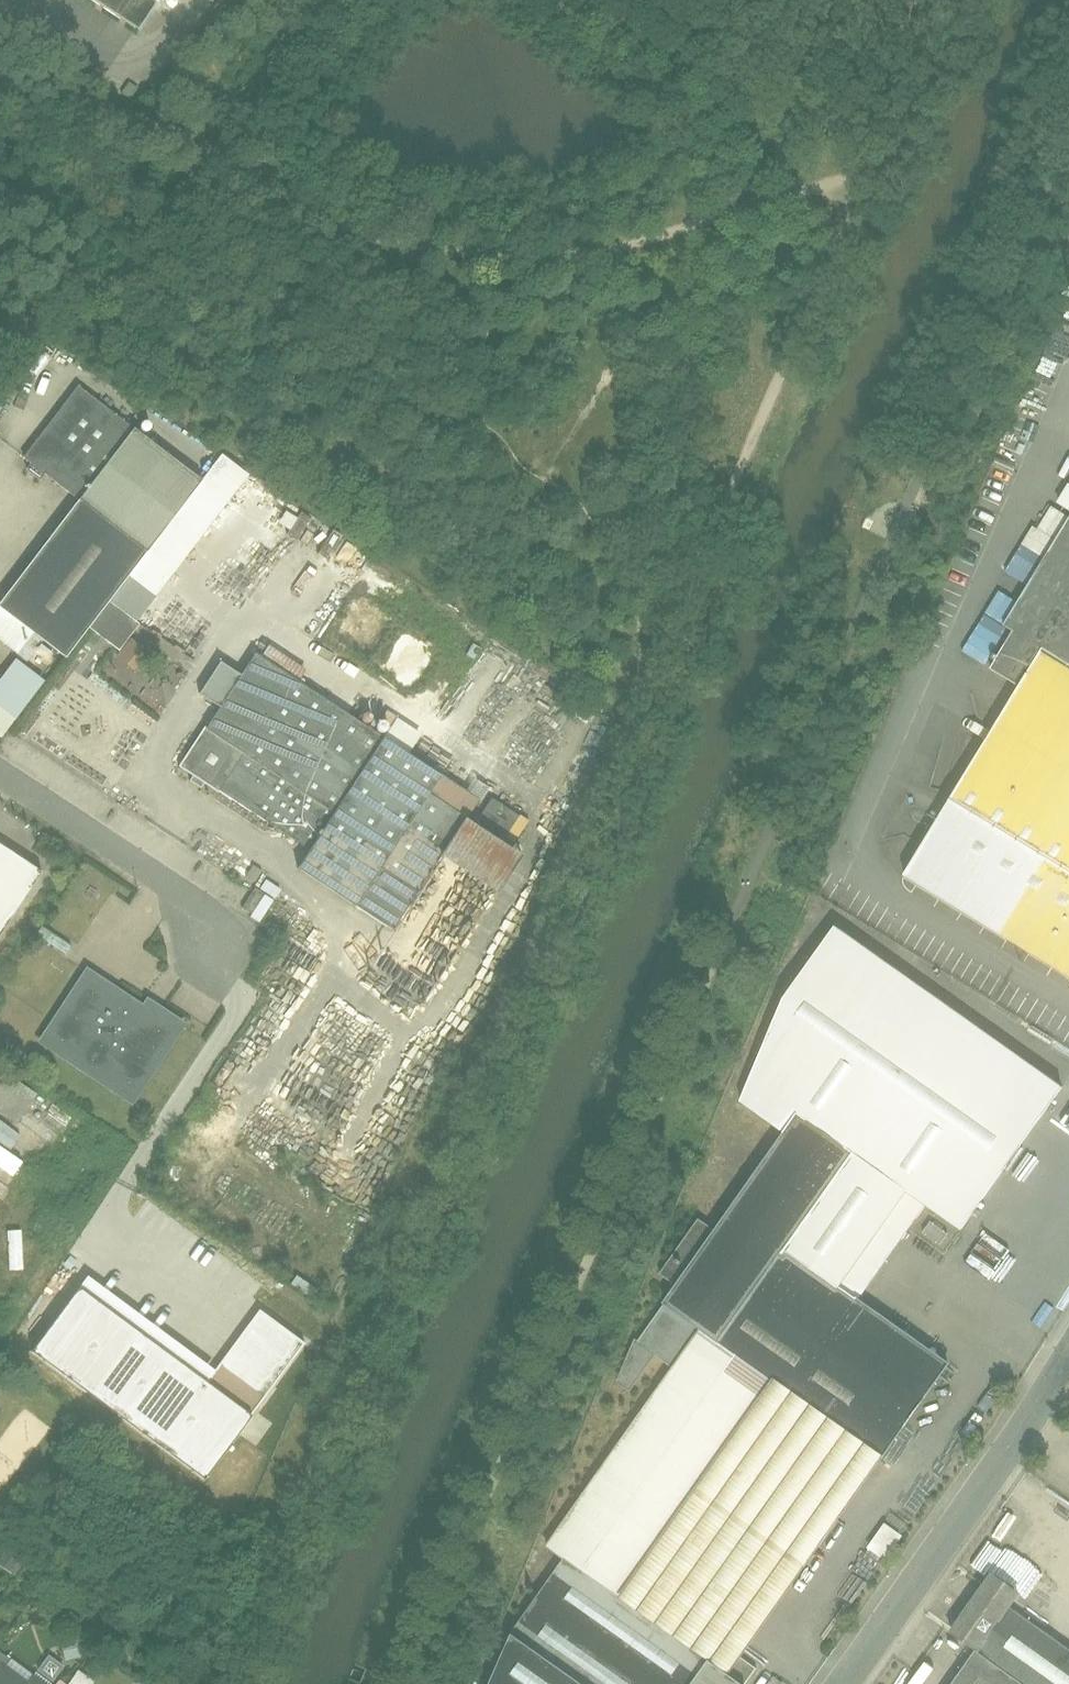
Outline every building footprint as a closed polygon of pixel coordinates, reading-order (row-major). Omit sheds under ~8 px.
[(116,14),(125,0),(94,0),(116,14)] [(63,657),(199,480),(77,386),(21,457),(77,500),(0,601),(0,608),(63,657)] [(984,662),(1028,689),(910,878),(1068,977),(1068,527),(984,662)] [(298,675),(261,652),(188,765),(311,845),(296,869),(389,930),(441,850),(492,883),(506,862),(452,827),(464,808),(286,692),(298,675)] [(39,680),(10,657),(0,670),(0,730),(39,680)] [(41,874),(0,846),(0,933),(41,874)] [(257,921),(278,891),(259,878),(238,908),(257,921)] [(829,1539),(937,1382),(941,1385),(947,1376),(861,1317),(926,1223),(955,1243),(1057,1096),(843,948),(742,1095),(797,1133),(722,1242),(696,1224),(648,1294),(655,1299),(627,1338),(641,1347),(644,1344),(684,1371),(557,1556),(579,1571),(530,1642),(501,1683),(751,1683),(736,1673),(829,1539)] [(85,968),(36,1041),(130,1104),(184,1024),(146,998),(141,1005),(85,968)] [(0,1070),(0,1113),(15,1123),(35,1094),(0,1070)] [(21,1269),(19,1229),(4,1230),(7,1269),(21,1269)] [(35,1351),(204,1476),(303,1342),(261,1311),(208,1383),(81,1289),(35,1351)] [(880,1522),(865,1548),(884,1559),(898,1532),(880,1522)] [(989,1592),(958,1635),(978,1649),(953,1683),(1068,1683),(1068,1648),(1017,1611),(1029,1595),(1001,1575),(989,1592)] [(0,1671),(0,1672),(0,1683),(18,1683),(0,1671)]
